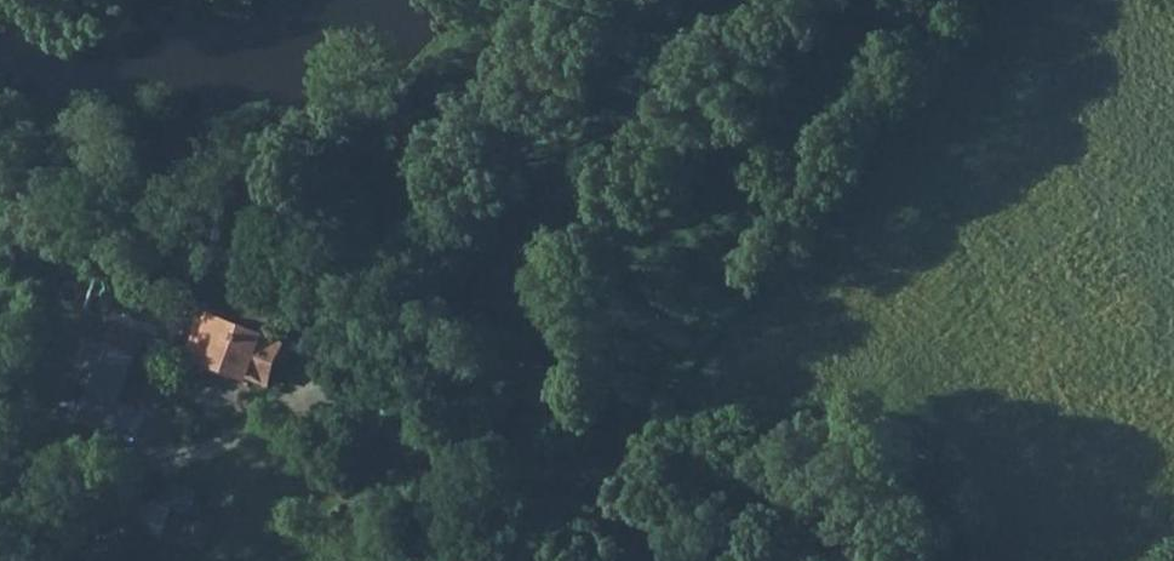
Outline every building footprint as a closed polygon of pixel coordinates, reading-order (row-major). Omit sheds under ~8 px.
[(87,227),(88,252),(100,251),(100,242),(100,228),(100,227),(87,227)] [(252,310),(247,321),(256,325),(261,313),(252,310)] [(247,321),(244,328),(268,337),(272,327),(264,324),(267,315),(261,313),(256,325),(247,321)] [(244,329),(209,315),(193,355),(270,384),(285,344),(268,337),(244,328),(244,329)] [(275,318),(267,315),(264,324),(272,327),(275,318)] [(77,384),(96,393),(118,346),(138,354),(147,336),(120,325),(112,345),(97,340),(77,384)]
